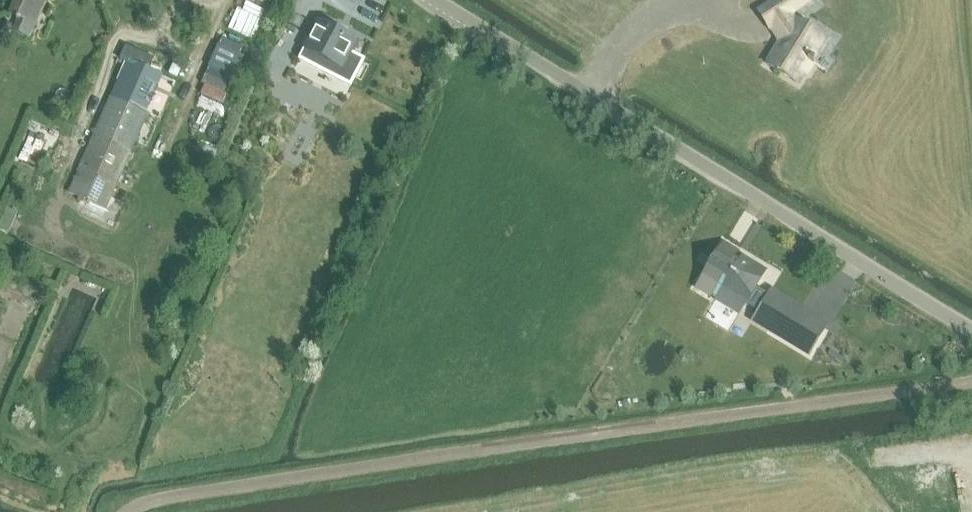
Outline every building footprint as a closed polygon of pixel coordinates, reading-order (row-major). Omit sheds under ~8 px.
[(17,19),(12,31),(29,40),(34,28),(47,0),(46,0),(14,0),(7,14),(17,19)] [(798,83),(804,72),(806,73),(812,64),(814,65),(816,62),(809,58),(814,51),(817,53),(826,39),(797,16),(794,10),(809,0),(775,0),(758,11),(769,27),(771,26),(780,32),(777,34),(781,41),(766,64),(798,83)] [(294,15),(289,24),(300,29),(305,20),(294,15)] [(302,50),(303,50),(299,59),(300,60),(301,59),(350,85),(352,81),(353,81),(364,60),(352,54),(359,41),(351,36),(318,19),(302,49),(302,50)] [(84,158),(69,193),(106,209),(147,113),(130,105),(141,82),(146,70),(136,65),(138,61),(142,62),(145,55),(126,47),(121,60),(126,62),(110,98),(112,99),(110,104),(105,115),(104,114),(87,153),(89,153),(86,159),(84,158)] [(173,65),(170,74),(177,77),(181,69),(173,65)] [(725,242),(697,287),(723,303),(725,300),(740,309),(743,304),(757,312),(755,316),(756,317),(771,326),(772,324),(784,331),(781,336),(782,337),(808,353),(824,327),(799,312),(800,310),(769,292),(769,294),(755,286),(761,275),(760,274),(743,264),(734,258),(739,251),(733,247),(725,242)]
